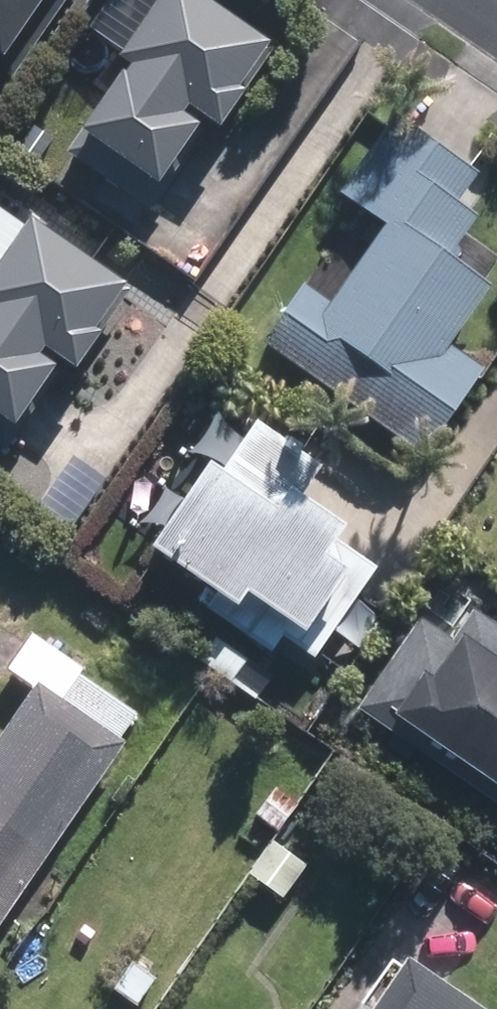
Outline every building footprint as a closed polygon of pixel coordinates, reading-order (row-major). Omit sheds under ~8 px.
[(3,58),(44,0),(0,0),(0,56),(3,58)] [(268,45),(203,0),(162,0),(123,56),(131,61),(82,131),(176,197),(247,96),(237,89),(268,45)] [(253,334),(417,449),(479,361),(440,334),(480,277),(444,251),(473,207),(452,192),(471,166),(386,107),(332,184),(377,216),(321,293),(295,275),(253,334)] [(125,285),(30,226),(0,274),(0,414),(20,427),(60,363),(71,370),(125,285)] [(308,651),(367,559),(325,532),(335,514),(288,484),(309,452),(241,407),(210,456),(195,447),(137,539),(208,586),(197,600),(267,646),(277,631),(308,651)] [(475,611),(455,640),(429,622),(374,700),(496,785),(496,626),(475,611)] [(123,737),(141,709),(79,668),(85,661),(31,624),(5,662),(30,679),(0,722),(0,916),(123,737)] [(279,815),(262,841),(286,858),(304,830),(279,815)] [(284,864),(235,829),(218,854),(267,889),(284,864)] [(392,945),(351,1008),(490,1008),(392,945)]
